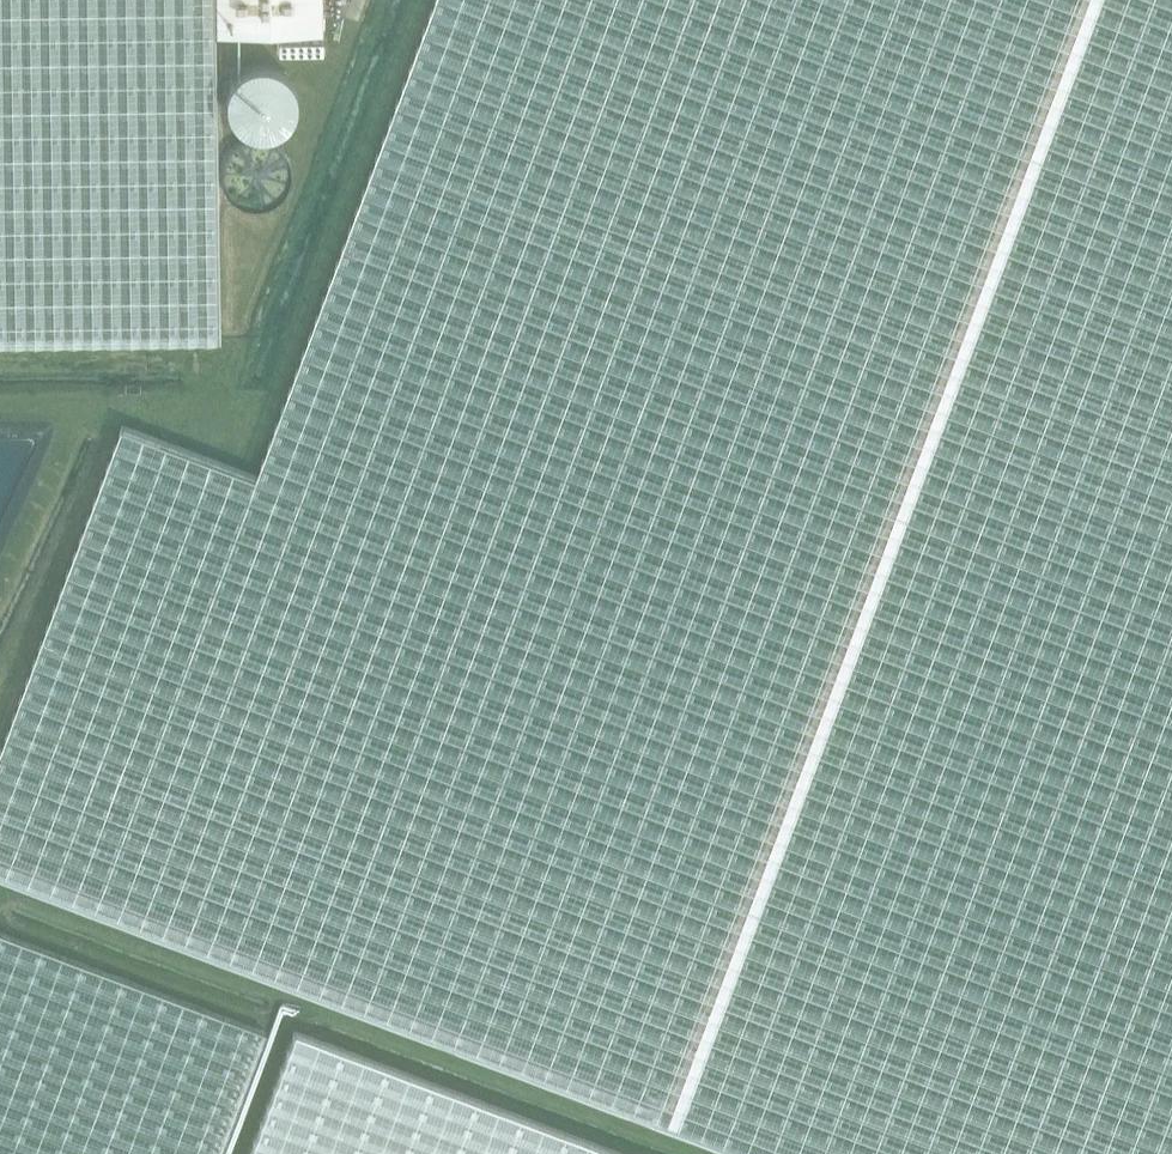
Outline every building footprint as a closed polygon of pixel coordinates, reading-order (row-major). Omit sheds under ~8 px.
[(754,1153),(1171,1153),(1171,0),(435,0),(257,474),(121,423),(0,749),(0,873),(754,1153)] [(217,338),(214,32),(321,29),(321,0),(0,0),(0,341),(217,338)] [(268,62),(262,62),(255,62),(250,64),(244,66),(239,70),(234,74),(231,79),(228,85),(227,91),(226,97),(227,103),(228,109),(231,115),(234,120),(239,124),(244,128),(250,131),(255,132),(262,133),(268,132),(274,131),(279,128),(285,124),(289,120),(292,115),(295,109),(297,103),(297,97),(297,91),(295,85),(292,79),(289,74),(284,70),(279,66),(274,64),(268,62)] [(265,1031),(0,932),(0,1153),(219,1153),(265,1031)] [(293,1030),(247,1153),(625,1153),(293,1030)]
